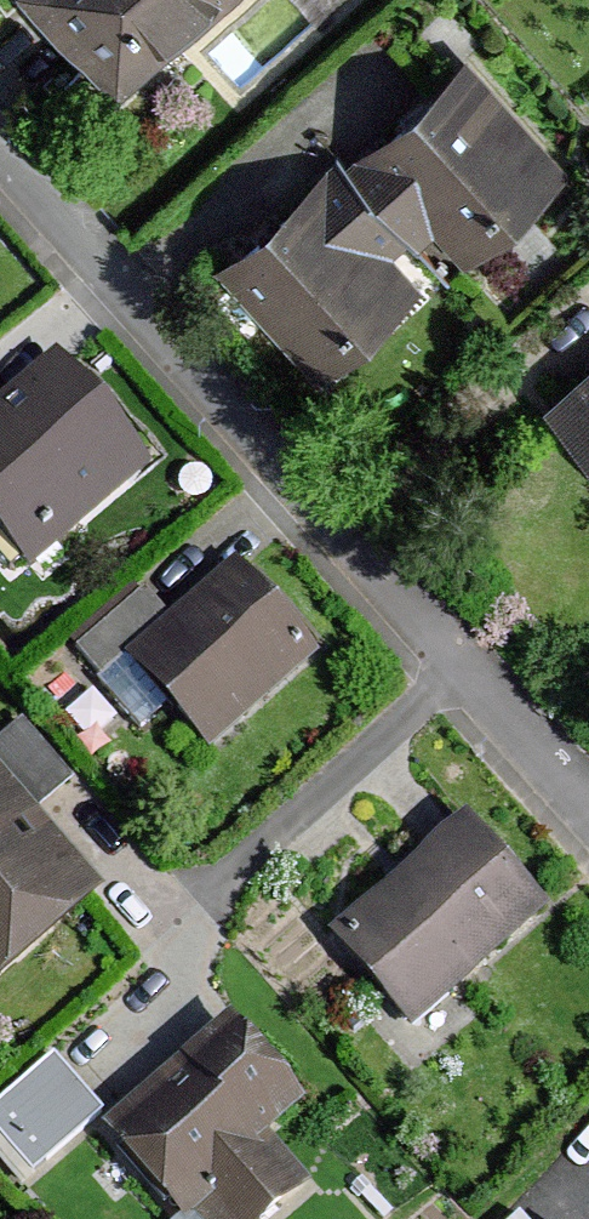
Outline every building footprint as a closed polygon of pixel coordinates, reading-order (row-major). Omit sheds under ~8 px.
[(111,102),(226,0),(21,0),(111,102)] [(563,182),(456,65),(342,170),(332,160),(206,274),(306,383),(438,263),(454,281),(563,182)] [(26,576),(143,471),(44,361),(0,401),(0,548),(26,576)] [(537,417),(588,469),(588,366),(537,417)] [(307,667),(222,571),(116,663),(201,760),(307,667)] [(96,895),(27,814),(58,788),(10,733),(0,742),(0,978),(96,895)] [(320,941),(402,1033),(541,908),(458,817),(320,941)] [(228,1034),(103,1142),(170,1218),(269,1218),(301,1191),(258,1142),(294,1110),(228,1034)] [(92,1120),(46,1069),(0,1110),(0,1174),(15,1190),(92,1120)]
